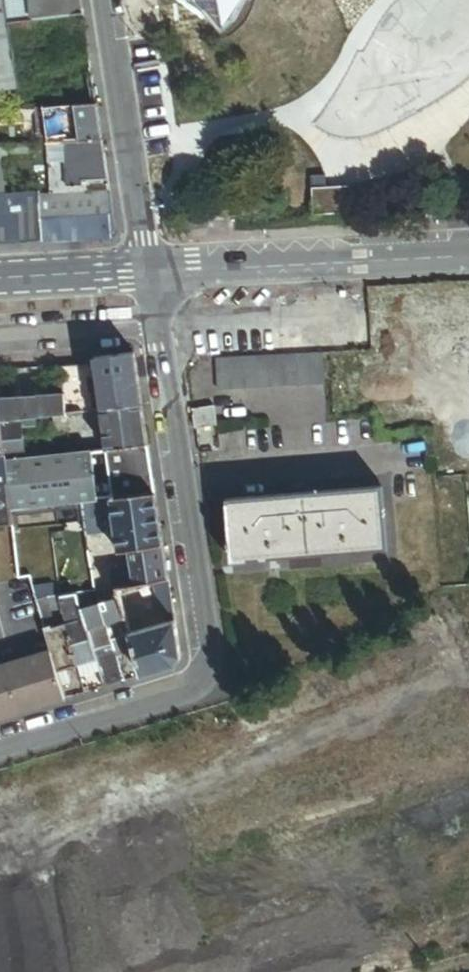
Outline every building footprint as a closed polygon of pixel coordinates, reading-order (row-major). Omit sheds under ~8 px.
[(9,24),(33,22),(30,0),(5,3),(9,24)] [(81,0),(30,0),(33,22),(83,15),(81,0)] [(234,14),(243,0),(210,0),(234,14)] [(9,24),(5,3),(0,3),(0,92),(18,90),(8,25),(9,24)] [(45,72),(17,76),(23,109),(63,108),(75,107),(98,106),(89,50),(49,55),(52,71),(45,72)] [(49,55),(42,56),(45,72),(52,71),(49,55)] [(42,56),(15,60),(17,76),(45,72),(42,56)] [(103,142),(98,106),(75,107),(79,131),(81,143),(103,142)] [(75,107),(63,108),(66,132),(79,131),(75,107)] [(65,144),(81,143),(79,131),(66,132),(65,132),(65,144)] [(108,180),(103,142),(81,143),(65,144),(67,187),(82,186),(82,181),(108,180)] [(351,181),(308,183),(309,210),(353,208),(351,181)] [(42,243),(110,239),(107,193),(40,197),(42,243)] [(42,243),(40,197),(40,194),(0,196),(0,245),(42,243)] [(317,348),(212,357),(214,388),(320,380),(317,348)] [(141,402),(133,352),(92,358),(93,364),(99,407),(100,409),(141,402)] [(99,407),(93,364),(61,366),(63,411),(99,407)] [(45,415),(62,413),(61,392),(35,395),(35,396),(37,416),(45,415)] [(0,399),(0,420),(17,418),(37,416),(35,396),(0,399)] [(147,442),(141,402),(100,409),(105,448),(147,442)] [(191,409),(193,429),(214,426),(212,407),(191,409)] [(70,415),(70,412),(62,413),(63,420),(71,419),(70,415)] [(63,420),(62,413),(45,415),(46,422),(47,426),(64,424),(63,420)] [(37,416),(17,418),(18,425),(46,422),(45,415),(37,416)] [(0,420),(0,444),(1,453),(2,461),(23,458),(18,425),(17,418),(0,420)] [(154,489),(147,442),(105,448),(68,452),(23,458),(2,461),(5,480),(8,509),(80,500),(109,496),(154,489)] [(8,509),(5,480),(0,480),(0,524),(10,522),(8,509)] [(162,542),(154,489),(109,496),(111,512),(117,549),(128,547),(162,542)] [(228,541),(229,552),(229,563),(384,551),(379,490),(225,502),(228,541)] [(111,512),(109,496),(80,500),(82,516),(90,514),(90,515),(111,512)] [(82,516),(80,500),(8,509),(10,522),(10,527),(82,518),(82,516)] [(167,578),(162,542),(128,547),(130,565),(133,584),(149,581),(167,578)] [(113,586),(133,584),(130,565),(109,569),(112,587),(113,586)] [(172,609),(167,578),(149,581),(158,614),(172,609)] [(116,597),(113,586),(112,587),(92,589),(97,603),(116,597)] [(78,609),(73,592),(54,595),(56,601),(59,600),(61,609),(64,608),(68,621),(81,617),(78,609)] [(55,602),(52,595),(32,598),(37,612),(56,607),(55,602)] [(123,618),(116,597),(97,603),(104,624),(123,618)] [(104,624),(97,603),(78,609),(81,617),(85,630),(104,624)] [(91,649),(85,630),(81,617),(68,621),(61,623),(74,664),(94,657),(91,649)] [(128,633),(123,618),(104,624),(109,643),(113,652),(120,649),(121,651),(132,648),(128,633)] [(179,654),(173,619),(128,633),(132,648),(140,673),(173,663),(179,654)] [(61,623),(42,630),(45,640),(44,640),(48,651),(54,670),(63,667),(74,664),(61,623)] [(109,643),(104,624),(85,630),(91,649),(109,643)] [(113,652),(109,643),(91,649),(94,657),(98,671),(102,685),(114,681),(121,679),(113,652)] [(54,670),(48,651),(0,666),(0,716),(62,697),(58,683),(54,670)] [(94,657),(74,664),(78,677),(98,671),(94,657)] [(63,667),(54,670),(58,683),(67,680),(63,667)]
